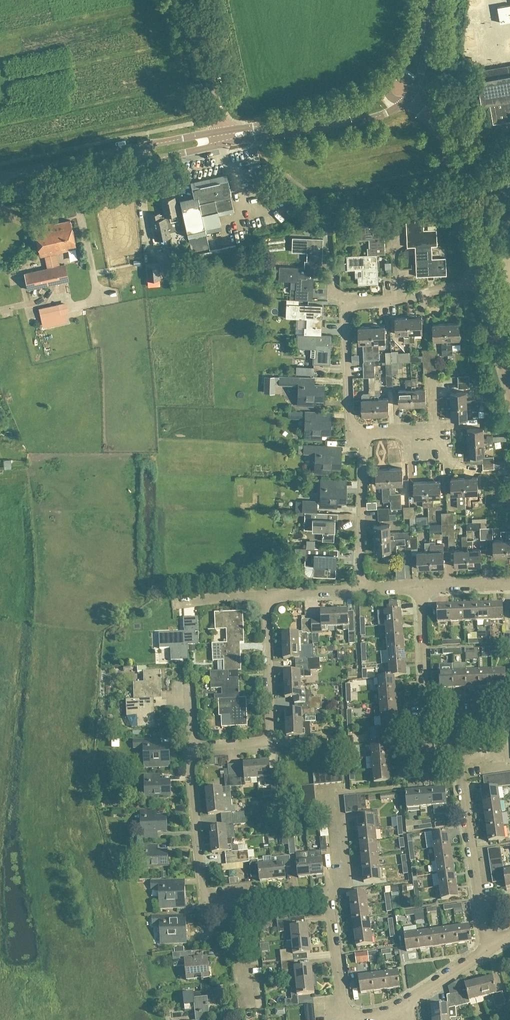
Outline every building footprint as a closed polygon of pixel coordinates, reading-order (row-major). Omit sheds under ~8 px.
[(497,8),(500,24),(509,22),(509,5),(497,8)] [(493,125),(509,122),(509,65),(476,71),(482,106),(490,105),(493,125)] [(226,175),(190,183),(193,198),(200,229),(204,228),(206,234),(206,235),(222,232),(218,216),(233,213),(229,196),(231,196),(226,175)] [(206,234),(204,228),(200,229),(193,198),(179,201),(181,208),(177,209),(176,206),(175,206),(174,198),(161,200),(164,214),(158,215),(158,214),(149,216),(154,240),(170,237),(169,231),(171,231),(171,230),(185,227),(187,238),(188,238),(206,234)] [(406,217),(407,248),(415,247),(431,247),(437,246),(436,230),(424,230),(423,217),(406,217)] [(51,261),(49,255),(67,251),(66,250),(76,248),(69,220),(53,224),(52,223),(33,227),(40,257),(44,256),(46,262),(51,261)] [(385,254),(384,240),(384,225),(353,226),(354,241),(369,240),(369,248),(367,248),(368,255),(377,255),(385,254)] [(206,235),(206,234),(188,238),(192,254),(192,253),(197,252),(199,260),(237,252),(236,246),(209,252),(206,235)] [(304,268),(313,268),(321,269),(323,239),(292,238),(291,253),(307,253),(306,261),(304,261),(304,268)] [(431,247),(415,247),(416,277),(446,276),(446,258),(432,259),(431,247)] [(182,253),(185,266),(193,264),(190,251),(182,253)] [(368,255),(347,256),(347,270),(354,270),(362,270),(363,278),(358,278),(358,285),(379,284),(378,284),(378,277),(377,255),(368,255)] [(145,265),(147,281),(160,280),(158,264),(145,265)] [(68,281),(64,265),(24,274),(28,290),(68,281)] [(295,282),(295,300),(312,301),(313,268),(304,268),(279,267),(278,281),(295,282)] [(60,314),(58,304),(38,309),(40,319),(60,314)] [(286,304),(285,319),(304,320),(306,320),(306,328),(304,328),(303,335),(321,335),(322,306),(286,304)] [(404,344),(409,343),(408,318),(395,319),(396,335),(404,334),(404,344)] [(422,318),(408,318),(409,343),(415,343),(414,334),(422,334),(422,318)] [(446,324),(433,325),(433,341),(443,341),(443,344),(442,344),(442,350),(447,350),(446,324)] [(459,324),(446,324),(447,350),(452,349),(452,344),(460,344),(459,324)] [(373,365),(371,326),(371,328),(358,328),(359,344),(363,344),(364,360),(363,364),(363,372),(374,371),(374,366),(374,365),(373,365)] [(385,327),(380,327),(379,326),(371,326),(373,365),(374,365),(374,366),(378,366),(378,360),(377,343),(385,343),(385,327)] [(296,334),(296,349),(310,349),(310,358),(312,358),(312,364),(318,365),(323,365),(330,365),(331,336),(321,335),(303,335),(296,334)] [(397,352),(391,352),(392,364),(398,363),(402,363),(410,363),(410,352),(397,353),(397,352)] [(362,416),(376,416),(374,379),(373,378),(375,378),(374,371),(363,372),(364,378),(369,378),(369,391),(369,393),(363,394),(362,395),(362,400),(362,416)] [(277,378),(265,378),(264,393),(273,394),(273,385),(277,385),(277,378)] [(279,378),(278,385),(299,386),(298,406),(315,406),(315,400),(322,400),(323,386),(314,386),(310,386),(310,380),(313,380),(313,379),(299,379),(279,378)] [(379,379),(374,379),(376,416),(389,415),(388,399),(378,399),(378,396),(380,396),(379,379)] [(412,406),(411,381),(406,381),(406,390),(398,391),(399,407),(412,406)] [(417,381),(411,381),(412,406),(426,405),(425,389),(415,390),(415,387),(417,387),(417,381)] [(450,399),(447,399),(448,407),(476,406),(476,400),(467,401),(466,393),(450,393),(450,399)] [(476,406),(448,407),(448,415),(451,415),(451,420),(467,419),(467,409),(470,409),(470,411),(476,411),(476,406)] [(306,413),(305,440),(321,440),(322,434),(329,434),(329,420),(317,420),(317,414),(320,414),(320,413),(306,413)] [(467,430),(468,443),(493,442),(493,437),(484,437),(483,429),(467,430)] [(493,442),(468,443),(468,456),(470,456),(484,456),(484,446),(487,446),(487,448),(493,447),(493,442)] [(329,468),(339,468),(340,454),(327,454),(327,448),(330,448),(330,447),(304,446),(304,453),(316,454),(315,474),(331,474),(329,474),(329,468)] [(402,469),(389,470),(390,495),(395,495),(395,488),(393,488),(393,485),(403,485),(402,469)] [(390,502),(390,495),(389,470),(376,470),(376,486),(382,486),(383,502),(390,502)] [(464,479),(465,504),(471,504),(470,494),(478,494),(477,478),(464,479)] [(466,509),(465,504),(464,479),(451,479),(452,495),(456,495),(457,509),(466,509)] [(321,481),(320,508),(337,508),(337,502),(344,502),(345,488),(335,488),(335,481),(321,481)] [(423,508),(428,508),(427,482),(414,483),(414,499),(422,499),(423,508)] [(427,482),(428,508),(433,507),(433,498),(441,498),(440,482),(427,482)] [(390,495),(390,502),(391,509),(401,509),(400,494),(395,495),(390,495)] [(301,513),(304,513),(316,513),(316,503),(301,502),(301,513)] [(327,514),(316,513),(304,513),(304,530),(322,531),(322,541),(333,542),(334,520),(327,520),(327,514)] [(343,524),(346,529),(353,527),(351,521),(343,524)] [(374,526),(374,539),(411,538),(411,532),(390,533),(390,525),(374,526)] [(503,541),(493,541),(494,557),(498,557),(498,558),(500,560),(507,559),(507,557),(506,531),(501,532),(501,538),(503,538),(503,541)] [(468,566),(467,541),(467,537),(461,537),(462,551),(454,551),(455,567),(468,566)] [(411,538),(374,539),(375,553),(384,552),(384,557),(397,557),(396,544),(405,543),(405,549),(411,549),(411,538)] [(472,541),(467,541),(468,566),(469,569),(477,569),(477,566),(481,566),(481,550),(473,550),(472,541)] [(417,553),(417,555),(418,569),(431,568),(430,543),(424,543),(425,549),(426,549),(427,552),(417,553)] [(430,543),(431,568),(431,570),(438,570),(439,568),(444,568),(443,546),(443,548),(435,548),(435,543),(430,543)] [(305,549),(304,566),(313,567),(312,577),(335,578),(336,556),(329,556),(329,550),(305,549)] [(502,604),(489,605),(490,621),(503,621),(502,604)] [(476,605),(463,606),(464,622),(477,622),(476,605)] [(489,605),(476,605),(477,622),(484,621),(484,627),(490,626),(490,621),(489,605)] [(450,606),(437,607),(438,623),(451,623),(450,606)] [(463,606),(450,606),(451,623),(464,622),(463,606)] [(354,620),(348,620),(348,611),(346,611),(346,610),(346,609),(341,609),(340,610),(340,611),(335,611),(336,627),(343,627),(343,631),(348,631),(349,645),(355,644),(354,620)] [(336,627),(335,611),(321,612),(322,622),(312,622),(312,633),(312,634),(312,638),(317,638),(317,633),(322,633),(322,632),(328,631),(328,627),(336,627)] [(389,612),(377,613),(378,626),(385,626),(402,624),(401,611),(397,611),(389,612)] [(227,644),(240,643),(240,644),(244,644),(243,612),(242,612),(243,622),(236,622),(235,612),(223,613),(223,612),(220,612),(220,613),(214,613),(215,630),(208,630),(208,631),(226,630),(227,644)] [(159,634),(160,648),(154,649),(171,648),(171,661),(188,660),(188,645),(199,645),(198,618),(183,619),(184,633),(159,634)] [(283,647),(307,646),(306,634),(312,634),(312,633),(312,622),(311,622),(311,620),(301,621),(302,633),(282,634),(283,647)] [(385,626),(386,639),(403,637),(402,624),(385,626)] [(386,639),(387,652),(404,650),(403,637),(386,639)] [(223,661),(224,672),(238,671),(238,672),(241,671),(241,666),(242,666),(242,663),(241,663),(240,651),(230,651),(230,644),(240,644),(240,643),(227,644),(212,644),(213,662),(223,661)] [(307,646),(283,647),(283,660),(307,659),(307,646)] [(404,650),(387,652),(388,664),(405,663),(404,650)] [(405,663),(388,664),(390,677),(394,677),(406,676),(405,663)] [(492,671),(492,688),(506,687),(505,670),(492,671)] [(134,700),(154,699),(154,700),(162,699),(152,699),(152,692),(161,692),(161,679),(162,679),(162,677),(161,677),(161,671),(137,672),(137,673),(143,672),(144,683),(133,683),(134,700)] [(239,699),(239,694),(240,694),(240,691),(239,691),(238,679),(228,679),(228,672),(238,672),(238,671),(224,672),(210,672),(211,689),(222,689),(222,695),(214,695),(215,700),(222,699),(222,700),(239,699)] [(284,673),(284,685),(300,685),(300,678),(311,677),(311,671),(308,671),(304,671),(304,672),(284,673)] [(466,672),(466,689),(479,688),(479,671),(466,672)] [(479,688),(492,688),(492,671),(479,671),(479,688)] [(453,689),(453,672),(439,673),(440,690),(453,689)] [(453,689),(466,689),(466,672),(453,672),(453,689)] [(378,678),(379,691),(395,690),(394,677),(390,677),(378,678)] [(295,704),(309,704),(321,703),(321,697),(311,698),(311,692),(300,692),(300,685),(284,685),(285,698),(295,698),(295,704)] [(379,691),(380,704),(396,703),(395,690),(379,691)] [(222,699),(215,700),(218,700),(219,717),(221,717),(221,728),(228,728),(247,727),(247,721),(248,721),(248,719),(247,719),(247,706),(237,706),(236,699),(246,699),(246,698),(239,699),(222,700),(222,699)] [(134,700),(126,700),(126,717),(137,717),(138,727),(132,728),(155,727),(155,722),(156,722),(156,719),(155,719),(154,707),(144,707),(144,700),(154,700),(154,699),(134,700)] [(321,709),(321,703),(309,704),(309,710),(285,711),(286,724),(310,723),(316,723),(315,710),(321,709)] [(380,711),(374,712),(375,718),(381,717),(397,716),(396,703),(380,704),(380,711)] [(382,730),(386,730),(398,729),(397,716),(381,717),(382,730)] [(306,739),(311,738),(310,723),(286,724),(286,737),(306,736),(306,739)] [(370,731),(371,744),(387,743),(386,730),(382,730),(370,731)] [(168,746),(156,747),(156,741),(158,741),(158,740),(134,741),(134,748),(144,748),(145,768),(169,767),(169,766),(168,766),(168,760),(169,760),(168,760),(167,747),(168,747),(168,746)] [(387,743),(371,744),(372,757),(388,756),(387,743)] [(373,770),(390,769),(388,756),(372,757),(373,770)] [(269,762),(256,763),(257,779),(265,778),(265,787),(271,787),(272,798),(278,797),(276,774),(270,774),(269,762)] [(250,779),(257,779),(256,763),(244,764),(245,784),(251,783),(250,779)] [(390,769),(373,770),(374,784),(391,782),(390,769)] [(230,788),(236,787),(234,775),(224,776),(225,788),(206,790),(207,803),(231,800),(230,788)] [(157,776),(160,776),(145,776),(146,797),(170,796),(170,795),(169,795),(168,782),(169,782),(157,782),(157,776)] [(499,801),(497,788),(496,788),(490,789),(485,789),(481,790),(483,803),(499,801)] [(445,789),(432,790),(433,807),(434,815),(447,814),(446,806),(445,789)] [(420,808),(433,807),(432,790),(419,791),(420,808)] [(419,791),(406,792),(407,809),(420,808),(419,791)] [(357,795),(358,810),(366,810),(365,795),(357,795)] [(232,807),(231,800),(207,803),(208,815),(232,813),(233,819),(245,818),(244,813),(235,813),(235,807),(232,807)] [(485,816),(501,814),(499,801),(483,803),(485,816)] [(156,838),(155,838),(155,831),(166,831),(165,831),(165,818),(165,817),(153,818),(153,812),(156,812),(156,811),(141,811),(142,839),(156,839),(156,838)] [(357,818),(359,831),(375,829),(374,820),(378,820),(377,811),(366,812),(367,816),(357,817),(357,818)] [(487,829),(503,826),(501,814),(485,816),(487,829)] [(210,828),(211,841),(233,839),(235,839),(234,825),(245,824),(245,818),(233,819),(228,820),(228,827),(210,828)] [(503,826),(487,829),(489,842),(505,840),(503,826)] [(377,842),(375,829),(359,831),(360,844),(377,842)] [(432,835),(434,849),(450,846),(448,833),(432,835)] [(233,839),(211,841),(212,854),(225,852),(236,851),(237,858),(226,859),(226,865),(249,863),(248,851),(239,852),(238,846),(233,847),(233,839)] [(361,857),(378,855),(377,842),(360,844),(361,857)] [(157,846),(142,847),(143,867),(167,866),(166,866),(166,853),(167,853),(167,852),(154,853),(154,847),(157,847),(157,846)] [(435,856),(429,857),(429,862),(436,861),(452,859),(450,846),(434,849),(435,856)] [(309,853),(311,877),(324,876),(321,852),(309,853)] [(311,877),(309,853),(296,854),(298,878),(311,877)] [(379,868),(378,855),(361,857),(362,870),(379,868)] [(271,865),(273,880),(285,879),(284,868),(291,867),(290,856),(271,858),(271,865)] [(436,861),(438,874),(454,872),(452,859),(436,861)] [(260,882),(273,880),(271,865),(264,865),(263,861),(252,863),(250,865),(251,878),(259,877),(260,882)] [(243,876),(243,864),(228,865),(229,877),(243,876)] [(379,868),(362,870),(364,883),(380,881),(379,868)] [(438,874),(439,887),(456,885),(454,872),(438,874)] [(160,908),(184,908),(184,907),(183,907),(183,901),(184,901),(183,901),(183,888),(184,888),(184,887),(183,887),(182,881),(183,881),(151,882),(152,889),(160,889),(160,908)] [(458,898),(456,885),(439,887),(441,900),(458,898)] [(349,895),(351,908),(367,906),(366,893),(349,895)] [(351,908),(353,921),(369,919),(367,906),(351,908)] [(175,923),(175,917),(178,917),(178,916),(153,917),(153,924),(161,924),(161,944),(184,943),(184,937),(185,937),(185,936),(184,936),(184,923),(185,923),(175,923)] [(353,921),(354,934),(371,932),(369,919),(353,921)] [(291,932),(292,941),(309,939),(307,925),(291,927),(290,920),(277,921),(278,933),(291,932)] [(469,926),(456,928),(458,944),(471,942),(469,926)] [(456,928),(443,930),(445,946),(458,944),(456,928)] [(443,930),(430,932),(433,948),(445,946),(443,930)] [(371,932),(354,934),(356,947),(373,945),(371,932)] [(430,932),(417,933),(420,950),(433,948),(430,932)] [(406,935),(404,935),(407,952),(420,950),(417,933),(406,935)] [(310,954),(309,939),(292,941),(292,950),(280,951),(281,962),(294,961),(293,955),(310,954)] [(209,979),(207,958),(192,960),(191,952),(172,954),(174,968),(186,966),(187,981),(209,979)] [(295,973),(296,981),(313,980),(312,966),(295,967),(294,961),(281,962),(282,974),(295,973)] [(398,972),(384,974),(387,990),(400,989),(398,972)] [(384,974),(372,975),(374,992),(387,990),(384,974)] [(374,992),(372,975),(358,977),(361,994),(374,992)] [(492,977),(478,981),(483,998),(492,995),(495,1008),(506,1005),(502,992),(497,994),(492,977)] [(314,994),(313,980),(296,981),(296,990),(291,991),(292,1000),(285,1000),(285,1007),(299,1006),(297,996),(314,994)] [(483,998),(478,981),(465,985),(466,991),(456,993),(460,1007),(470,1004),(470,1001),(483,998)] [(201,987),(201,993),(183,994),(185,1012),(195,1011),(196,1019),(210,1019),(208,999),(211,999),(210,992),(210,986),(201,987)] [(432,1019),(440,1019),(455,1019),(454,1008),(460,1007),(456,993),(447,996),(448,1005),(431,1006),(432,1019)]
